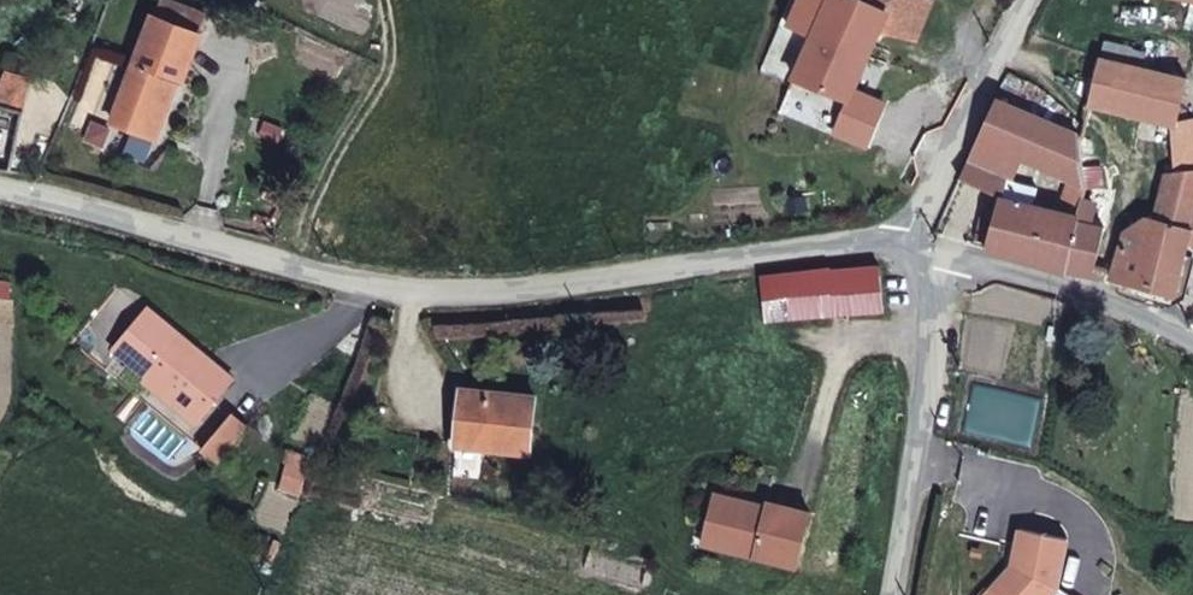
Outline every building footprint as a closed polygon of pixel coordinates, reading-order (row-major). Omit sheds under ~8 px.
[(777,101),(832,121),(842,101),(866,56),(889,13),(865,1),(865,0),(826,0),(821,9),(803,0),(788,0),(770,41),(796,53),(777,101)] [(1192,9),(1192,0),(1127,0),(1192,9)] [(160,11),(153,27),(209,52),(216,36),(160,11)] [(902,71),(926,22),(889,13),(866,56),(902,71)] [(101,141),(127,153),(136,132),(155,140),(176,95),(187,100),(209,52),(153,27),(101,141)] [(777,101),(796,53),(770,41),(750,90),(777,101)] [(1092,70),(1081,117),(1169,133),(1180,87),(1114,74),(1092,70)] [(24,81),(0,78),(0,117),(17,122),(24,81)] [(777,101),(766,130),(849,162),(870,114),(842,101),(832,121),(777,101)] [(1000,197),(1007,171),(1020,127),(988,117),(952,197),(994,217),(1000,197)] [(1020,127),(1007,171),(1062,187),(1050,228),(1030,222),(1035,207),(1000,197),(994,217),(985,250),(971,246),(966,267),(1051,291),(1071,214),(1080,182),(1075,142),(1020,127)] [(145,162),(155,140),(136,132),(127,153),(145,162)] [(1169,133),(1170,184),(1160,191),(1147,231),(1175,240),(1184,216),(1192,219),(1192,132),(1169,133)] [(1007,171),(1000,197),(1035,207),(1030,222),(1050,228),(1062,187),(1007,171)] [(1081,236),(1085,218),(1071,214),(1051,291),(1056,293),(1078,291),(1094,239),(1081,236)] [(1173,274),(1192,280),(1192,219),(1184,216),(1175,240),(1147,231),(1142,229),(1119,245),(1097,296),(1115,300),(1113,312),(1144,325),(1151,311),(1161,315),(1173,274)] [(139,329),(105,370),(190,436),(223,395),(139,329)] [(518,404),(442,400),(442,455),(518,460),(518,404)] [(240,440),(224,429),(193,468),(209,480),(240,440)] [(980,594),(1049,594),(1056,587),(1065,537),(1013,527),(1006,565),(980,594)]
